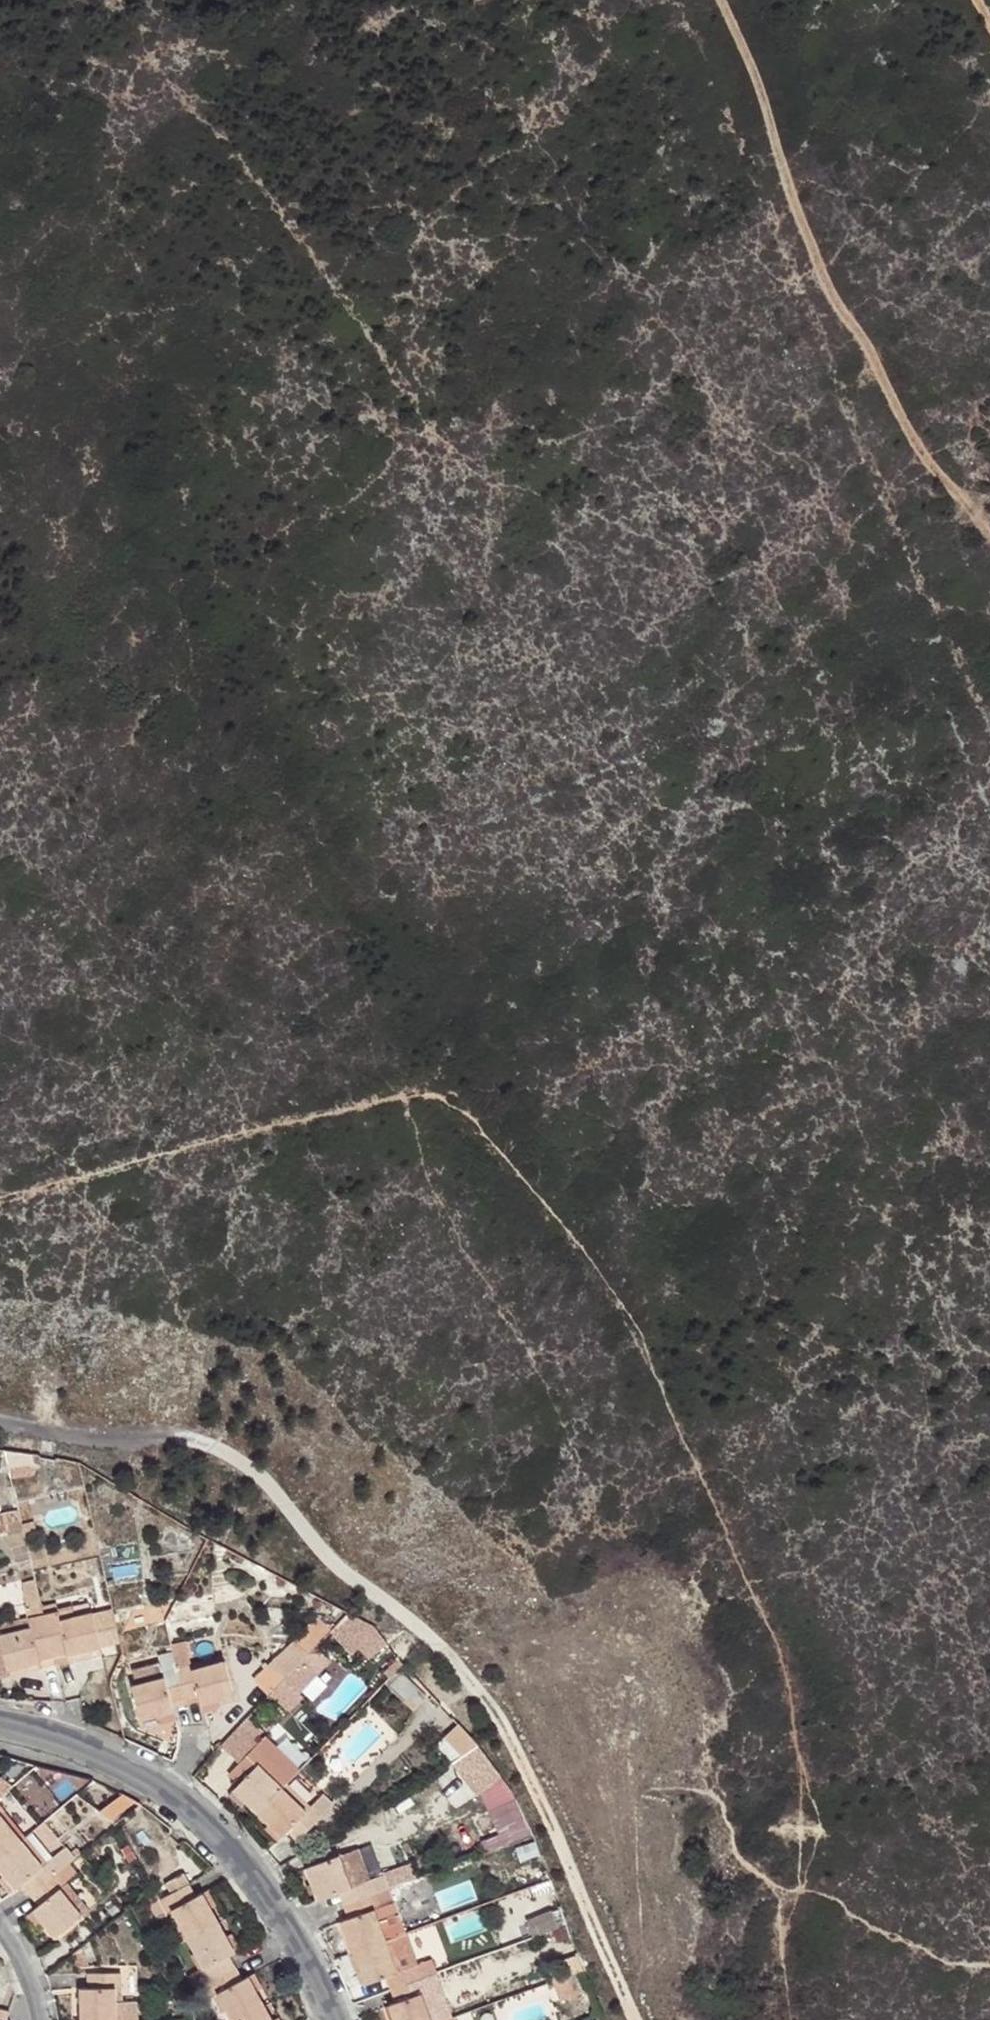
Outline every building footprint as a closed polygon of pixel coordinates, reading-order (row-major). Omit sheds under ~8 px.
[(0,1467),(0,1479),(4,1493),(29,1489),(26,1470),(0,1467)] [(0,1529),(0,1549),(3,1548),(1,1540),(15,1537),(13,1527),(0,1529)] [(4,1694),(2,1689),(35,1681),(34,1673),(48,1670),(37,1624),(31,1597),(17,1601),(25,1635),(0,1641),(0,1695),(4,1694)] [(37,1624),(48,1670),(62,1666),(64,1673),(97,1664),(117,1659),(108,1624),(71,1635),(68,1624),(53,1627),(51,1621),(37,1624)] [(370,1642),(346,1630),(334,1642),(367,1676),(385,1660),(370,1642)] [(267,1682),(297,1710),(318,1688),(303,1675),(328,1648),(314,1634),(267,1682)] [(173,1685),(188,1681),(182,1661),(168,1664),(173,1685)] [(35,1681),(2,1689),(4,1694),(8,1695),(99,1671),(97,1664),(64,1673),(62,1666),(48,1670),(34,1673),(35,1681)] [(132,1682),(136,1702),(161,1695),(159,1689),(173,1685),(168,1664),(152,1669),(154,1676),(132,1682)] [(188,1681),(189,1688),(222,1679),(220,1673),(188,1681)] [(407,1684),(399,1676),(381,1695),(386,1699),(385,1700),(409,1723),(422,1709),(402,1690),(407,1684)] [(161,1695),(136,1702),(128,1704),(136,1738),(154,1733),(170,1729),(168,1723),(196,1715),(198,1721),(214,1717),(231,1712),(222,1679),(189,1688),(188,1681),(173,1685),(159,1689),(161,1695)] [(214,1717),(198,1721),(200,1730),(216,1726),(214,1717)] [(172,1738),(170,1729),(154,1733),(156,1742),(172,1738)] [(432,1758),(448,1776),(474,1759),(455,1738),(432,1758)] [(235,1782),(254,1761),(237,1744),(218,1765),(235,1782)] [(243,1819),(255,1830),(279,1804),(294,1787),(260,1755),(254,1761),(235,1782),(225,1793),(235,1802),(230,1807),(243,1819)] [(0,1793),(0,1811),(10,1803),(1,1792),(0,1793)] [(279,1804),(255,1830),(266,1841),(279,1853),(284,1848),(294,1857),(318,1832),(307,1822),(303,1826),(291,1816),(279,1804)] [(243,1819),(230,1807),(225,1813),(238,1825),(243,1819)] [(307,1822),(318,1832),(329,1820),(318,1810),(307,1822)] [(120,1811),(99,1829),(110,1838),(134,1819),(120,1811)] [(296,1812),(291,1816),(303,1826),(307,1822),(296,1812)] [(519,1828),(495,1838),(505,1863),(531,1854),(519,1828)] [(18,1857),(0,1836),(0,1871),(18,1857)] [(44,1880),(43,1879),(60,1865),(39,1840),(18,1857),(39,1884),(44,1880)] [(279,1853),(266,1841),(261,1846),(274,1858),(279,1853)] [(24,1911),(52,1890),(44,1880),(39,1884),(18,1857),(0,1871),(0,1892),(1,1893),(11,1906),(17,1902),(24,1911)] [(531,1860),(514,1866),(518,1879),(535,1872),(531,1860)] [(60,1865),(43,1879),(44,1880),(52,1890),(69,1877),(80,1868),(75,1863),(70,1867),(65,1861),(60,1865)] [(341,1922),(374,1910),(369,1897),(380,1893),(370,1861),(302,1884),(314,1917),(337,1908),(341,1922)] [(52,1890),(62,1902),(78,1889),(69,1877),(52,1890)] [(34,1924),(29,1928),(41,1942),(50,1955),(78,1932),(57,1906),(62,1902),(52,1890),(24,1911),(34,1924)] [(369,1897),(374,1910),(392,1904),(387,1890),(380,1893),(369,1897)] [(1,1893),(0,1894),(0,1903),(6,1911),(11,1906),(1,1893)] [(254,2009),(246,1994),(240,1998),(226,1972),(232,1969),(224,1954),(209,1925),(201,1911),(194,1914),(187,1901),(157,1918),(164,1931),(170,1928),(192,1969),(201,1985),(195,1988),(203,2001),(210,2014),(215,2011),(220,2019),(260,2019),(254,2009)] [(374,1927),(385,1956),(408,1948),(397,1919),(392,1904),(374,1910),(379,1925),(374,1927)] [(201,1911),(209,1925),(216,1921),(208,1907),(201,1911)] [(351,1968),(385,1956),(374,1927),(379,1925),(374,1910),(341,1922),(347,1936),(340,1939),(351,1968)] [(41,1942),(29,1928),(25,1931),(37,1945),(41,1942)] [(529,1955),(553,1946),(548,1930),(523,1939),(529,1955)] [(408,1948),(385,1956),(396,1988),(417,1981),(419,1980),(408,1948)] [(232,1951),(224,1954),(232,1969),(239,1965),(232,1951)] [(422,1994),(417,1981),(396,1988),(385,1956),(351,1968),(362,2001),(385,1993),(389,2006),(422,1994)] [(80,1961),(70,1969),(74,1984),(87,1983),(80,1961)] [(201,1985),(192,1969),(187,1972),(195,1987),(195,1988),(201,1985)] [(434,1975),(419,1980),(417,1981),(422,1994),(434,1990),(439,1988),(434,1975)] [(77,2019),(135,2019),(135,2018),(113,2019),(113,2008),(134,2007),(133,1981),(119,1981),(119,1988),(84,1989),(85,2005),(77,2005),(77,2019)] [(253,1990),(246,1994),(254,2009),(261,2006),(253,1990)] [(422,1994),(427,2008),(420,2011),(423,2019),(440,2019),(435,2006),(440,2004),(434,1990),(422,1994)] [(553,2003),(559,2019),(570,2019),(591,2012),(583,1992),(553,2003)] [(422,1994),(389,2006),(395,2019),(394,2019),(423,2019),(420,2011),(427,2008),(422,1994)] [(201,2019),(210,2014),(203,2001),(194,2007),(201,2019)] [(215,2011),(210,2014),(213,2019),(220,2019),(215,2011)]
